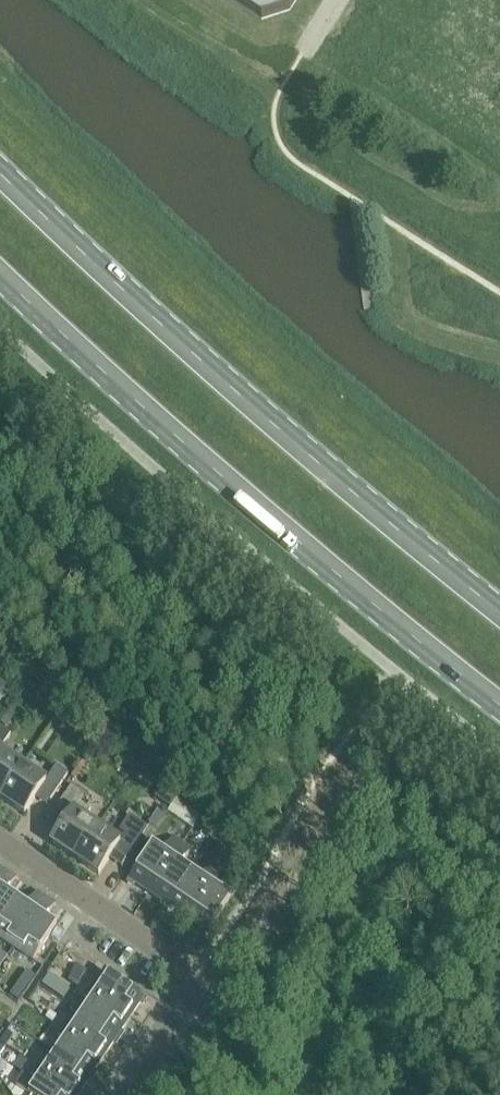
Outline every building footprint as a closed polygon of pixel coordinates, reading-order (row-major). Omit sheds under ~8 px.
[(289,10),(296,0),(231,0),(261,19),(289,10)] [(0,712),(0,722),(7,727),(14,715),(3,708),(0,712)] [(10,735),(0,728),(0,750),(10,735)] [(22,766),(0,751),(0,798),(22,766)] [(45,781),(22,766),(0,798),(24,814),(39,792),(50,800),(67,774),(56,766),(45,781)] [(74,859),(96,826),(85,819),(91,810),(79,802),(84,795),(71,786),(53,812),(66,821),(51,843),(74,859)] [(96,826),(74,859),(98,875),(113,853),(125,861),(148,828),(129,815),(118,831),(124,835),(119,842),(96,826)] [(152,844),(128,879),(148,893),(182,844),(173,838),(163,852),(152,844)] [(168,906),(192,871),(182,864),(191,850),(182,844),(148,893),(168,906)] [(192,871),(168,906),(187,920),(221,870),(212,864),(202,878),(192,871)] [(221,870),(187,920),(207,933),(231,898),(220,890),(230,876),(221,870)] [(0,882),(0,924),(17,899),(7,892),(16,878),(7,872),(0,882)] [(46,898),(37,892),(27,906),(17,899),(0,924),(0,939),(13,948),(46,898)] [(55,904),(46,898),(13,948),(33,961),(57,926),(46,919),(55,904)] [(76,964),(69,975),(79,981),(86,971),(76,964)] [(41,985),(54,993),(60,984),(61,983),(48,974),(41,985)] [(81,1014),(117,1038),(143,998),(108,974),(101,985),(87,976),(74,994),(88,1003),(81,1014)] [(19,1001),(24,994),(15,987),(10,995),(19,1001)] [(54,1024),(104,1057),(117,1038),(81,1014),(74,1024),(60,1015),(54,1024)] [(55,1053),(90,1077),(104,1057),(54,1024),(48,1033),(62,1043),(55,1053)] [(75,1094),(78,1094),(90,1077),(55,1053),(48,1063),(34,1054),(28,1063),(75,1094)] [(28,1063),(21,1072),(35,1082),(28,1092),(32,1094),(75,1094),(28,1063)]
